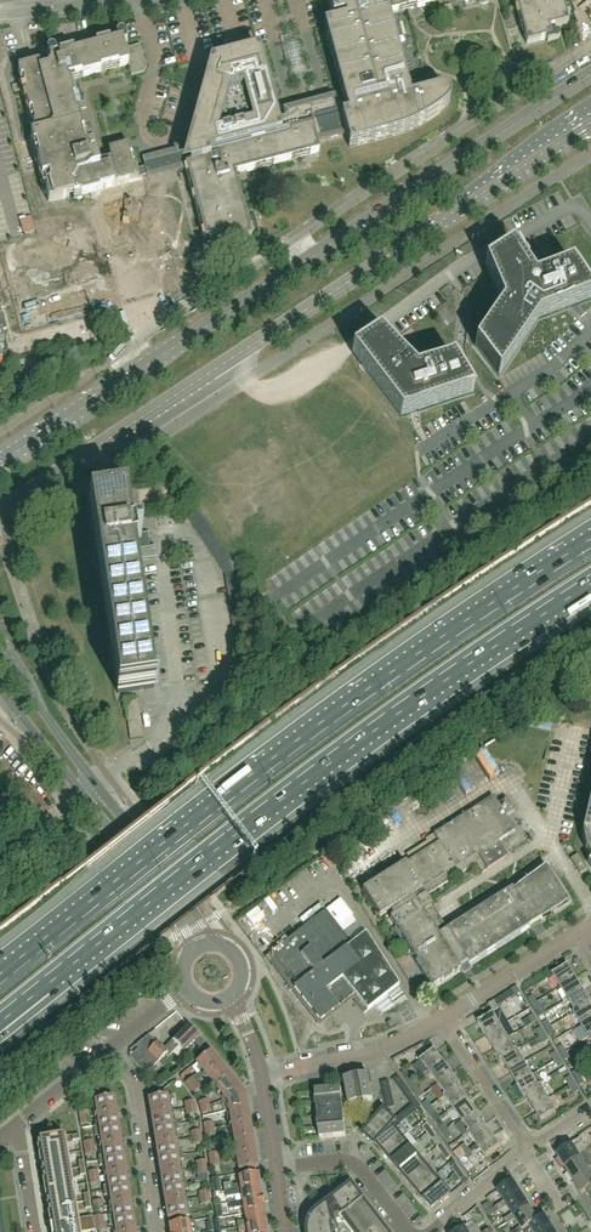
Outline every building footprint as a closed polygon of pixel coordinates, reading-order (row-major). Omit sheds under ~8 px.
[(388,12),(389,14),(399,12),(398,10),(407,8),(416,5),(416,7),(425,5),(435,2),(435,0),(327,0),(332,19),(343,16),(344,21),(323,26),(344,103),(333,105),(332,101),(287,114),(288,118),(273,121),(263,84),(267,83),(258,50),(210,63),(206,77),(211,78),(209,85),(204,83),(194,122),(199,123),(197,130),(192,128),(186,151),(143,163),(144,167),(132,171),(126,151),(110,156),(107,162),(102,159),(97,161),(96,159),(88,161),(87,158),(90,157),(87,148),(89,148),(88,144),(95,142),(93,135),(85,137),(84,133),(83,133),(80,125),(78,116),(79,115),(78,111),(86,109),(85,102),(77,104),(75,100),(74,101),(69,83),(67,83),(66,80),(82,75),(82,78),(101,72),(100,70),(118,66),(119,68),(128,65),(131,76),(144,73),(147,68),(140,45),(125,49),(123,44),(110,48),(111,49),(99,52),(98,51),(74,57),(74,59),(58,63),(55,52),(52,50),(49,51),(47,54),(50,66),(48,71),(41,73),(39,65),(19,70),(18,71),(21,80),(19,81),(20,85),(12,87),(14,94),(22,91),(23,96),(25,95),(29,112),(28,113),(29,117),(21,119),(23,126),(31,124),(32,128),(33,127),(36,136),(31,138),(32,142),(23,144),(21,148),(24,158),(34,155),(36,162),(38,161),(42,179),(41,179),(45,194),(46,194),(49,203),(73,197),(74,200),(81,199),(81,197),(103,191),(104,196),(122,191),(127,190),(128,197),(147,192),(143,177),(185,166),(186,167),(188,175),(190,175),(194,193),(193,193),(198,212),(200,212),(204,229),(203,230),(205,240),(225,235),(226,239),(220,241),(218,244),(219,247),(222,249),(233,246),(232,243),(252,237),(249,228),(248,228),(243,211),(245,210),(239,191),(238,191),(233,174),(236,173),(236,174),(255,169),(255,168),(272,163),(273,164),(292,159),(291,158),(309,153),(309,155),(319,152),(316,141),(345,133),(349,148),(349,147),(349,148),(400,134),(403,133),(418,126),(429,119),(440,112),(439,112),(445,107),(441,91),(434,92),(410,98),(393,36),(397,35),(393,22),(390,23),(387,12),(388,12)] [(517,8),(519,18),(521,17),(523,26),(525,35),(524,35),(526,44),(526,45),(547,40),(548,43),(558,40),(560,37),(559,34),(556,32),(550,34),(549,29),(555,28),(559,26),(568,24),(566,14),(564,14),(562,6),(560,0),(515,0),(517,8)] [(590,299),(590,296),(570,268),(535,282),(510,250),(484,267),(502,307),(475,347),(498,378),(537,320),(590,299)] [(422,284),(446,270),(441,262),(417,276),(422,284)] [(42,289),(21,294),(27,315),(35,313),(36,318),(63,311),(62,306),(69,304),(70,309),(87,304),(88,304),(88,303),(89,302),(89,301),(89,300),(84,278),(64,283),(65,288),(53,291),(52,287),(42,290),(42,289)] [(471,394),(452,362),(415,374),(378,336),(352,354),(399,418),(471,394)] [(89,504),(118,692),(117,692),(117,693),(154,688),(153,686),(153,687),(134,562),(151,559),(148,534),(148,533),(130,536),(124,498),(125,498),(125,497),(89,503),(89,504)] [(201,516),(198,511),(186,518),(190,524),(201,516)] [(194,529),(205,522),(201,516),(190,524),(194,529)] [(197,535),(209,527),(205,522),(194,529),(197,535)] [(212,533),(209,527),(197,535),(201,540),(212,533)] [(205,546),(216,539),(212,533),(201,540),(205,546)] [(208,552),(220,544),(216,539),(205,546),(208,552)] [(223,550),(220,544),(208,552),(212,557),(223,550)] [(216,563),(227,555),(223,550),(212,557),(216,563)] [(231,561),(227,555),(216,563),(219,568),(231,561)] [(238,578),(237,572),(237,571),(224,573),(225,580),(238,578)] [(239,585),(238,578),(225,580),(226,586),(239,585)] [(240,591),(239,585),(226,586),(227,593),(240,591)] [(241,598),(240,591),(227,593),(228,600),(241,598)] [(242,605),(241,598),(228,600),(229,606),(242,605)] [(243,611),(242,605),(229,606),(230,613),(243,611)] [(244,618),(243,611),(230,613),(231,620),(244,618)] [(245,624),(244,618),(231,620),(232,626),(245,624)] [(246,631),(245,624),(232,626),(233,633),(246,631)] [(138,704),(137,698),(124,699),(125,706),(138,704)] [(139,711),(138,704),(125,706),(126,713),(139,711)] [(140,718),(139,711),(126,713),(127,720),(140,718)] [(141,725),(140,718),(127,720),(128,726),(141,725)] [(142,731),(141,725),(128,726),(129,733),(142,731)] [(143,738),(142,731),(129,733),(130,740),(143,738)] [(478,754),(494,778),(499,775),(483,751),(478,754)] [(467,761),(482,785),(487,782),(472,758),(467,761)] [(438,779),(453,804),(458,801),(442,776),(438,779)] [(433,811),(418,786),(413,789),(429,814),(433,811)] [(582,832),(585,849),(590,858),(590,792),(582,832)] [(433,987),(468,965),(446,930),(447,929),(426,896),(476,864),(482,873),(508,857),(498,842),(515,831),(506,816),(515,811),(507,799),(498,804),(494,796),(425,840),(426,842),(406,855),(409,860),(405,863),(401,857),(384,868),(388,874),(362,891),(379,918),(390,911),(393,916),(390,918),(433,987)] [(587,870),(577,855),(570,859),(580,874),(587,870)] [(505,893),(447,929),(446,930),(468,965),(469,965),(528,928),(568,902),(546,867),(517,888),(513,891),(512,888),(505,893)] [(340,899),(326,910),(339,926),(353,915),(340,899)] [(294,989),(346,948),(352,943),(339,926),(326,910),(321,903),(311,911),(316,917),(267,955),(294,989)] [(319,1022),(351,997),(364,1013),(387,996),(394,1009),(408,1001),(398,987),(365,934),(352,943),(346,948),(294,989),(317,1018),(319,1022)] [(560,988),(576,978),(568,966),(553,975),(560,988)] [(568,1000),(584,990),(576,978),(560,988),(568,1000)] [(517,987),(512,990),(516,996),(520,993),(517,987)] [(574,1013),(574,1014),(589,1004),(590,1003),(590,1002),(584,990),(568,1000),(575,1012),(574,1013)] [(532,1007),(537,1004),(533,996),(528,999),(532,1007)] [(498,1007),(495,1001),(488,1005),(492,1011),(498,1007)] [(540,1009),(537,1004),(532,1007),(535,1012),(540,1009)] [(590,1020),(590,1007),(589,1004),(574,1014),(582,1026),(590,1020)] [(481,1028),(486,1036),(501,1027),(505,1024),(508,1022),(501,1010),(499,1011),(494,1014),(478,1023),(481,1028)] [(529,1018),(533,1025),(538,1022),(534,1015),(529,1018)] [(158,1043),(169,1038),(165,1029),(180,1023),(177,1017),(152,1029),(158,1043)] [(590,1037),(590,1020),(582,1026),(582,1027),(573,1032),(580,1043),(589,1038),(590,1037)] [(542,1024),(546,1030),(551,1027),(548,1021),(542,1024)] [(515,1034),(508,1022),(505,1024),(501,1027),(486,1036),(493,1048),(509,1039),(508,1038),(515,1034)] [(202,1042),(198,1037),(199,1037),(187,1025),(172,1040),(164,1049),(157,1043),(156,1043),(148,1036),(135,1046),(138,1049),(130,1057),(141,1070),(143,1069),(148,1073),(158,1062),(158,1063),(167,1053),(170,1056),(179,1046),(184,1051),(192,1043),(196,1048),(202,1042)] [(555,1034),(551,1027),(546,1030),(550,1037),(555,1034)] [(536,1031),(540,1037),(545,1034),(541,1028),(536,1031)] [(549,1041),(545,1034),(540,1037),(544,1044),(549,1041)] [(516,1051),(509,1039),(493,1048),(495,1053),(500,1061),(516,1052),(516,1051)] [(557,1049),(561,1055),(566,1052),(562,1046),(557,1049)] [(429,1073),(444,1062),(435,1050),(420,1061),(429,1073)] [(525,1063),(518,1050),(516,1051),(516,1052),(500,1061),(503,1060),(509,1072),(525,1063)] [(220,1063),(211,1051),(196,1063),(205,1075),(220,1063)] [(551,1056),(555,1062),(560,1059),(556,1052),(551,1056)] [(570,1058),(566,1052),(561,1055),(565,1061),(570,1058)] [(564,1065),(560,1059),(555,1062),(559,1068),(564,1065)] [(438,1085),(452,1074),(444,1062),(429,1073),(438,1085)] [(215,1087),(229,1075),(220,1063),(205,1075),(215,1087)] [(532,1075),(525,1063),(509,1072),(512,1077),(517,1084),(532,1075)] [(572,1073),(576,1079),(581,1076),(577,1070),(572,1073)] [(197,1082),(202,1078),(199,1073),(193,1077),(185,1083),(189,1088),(197,1082)] [(537,1073),(532,1075),(517,1084),(524,1097),(542,1087),(542,1086),(539,1087),(538,1086),(543,1083),(537,1073)] [(444,1098),(461,1086),(452,1074),(438,1085),(432,1089),(439,1098),(445,1094),(446,1096),(444,1097),(444,1098)] [(225,1099),(239,1087),(229,1075),(215,1087),(225,1099)] [(373,1101),(371,1089),(368,1075),(360,1077),(360,1076),(356,1077),(361,1103),(373,1101)] [(411,1076),(406,1080),(407,1081),(412,1088),(416,1085),(417,1084),(411,1076)] [(565,1079),(570,1087),(575,1084),(570,1076),(565,1079)] [(585,1083),(581,1076),(576,1079),(580,1086),(585,1083)] [(361,1103),(356,1077),(353,1077),(353,1078),(345,1080),(350,1106),(361,1103)] [(396,1129),(400,1125),(417,1111),(421,1107),(399,1077),(395,1081),(413,1106),(395,1121),(396,1122),(392,1125),(393,1126),(395,1129),(396,1129)] [(201,1087),(197,1082),(189,1088),(193,1094),(201,1087)] [(394,1106),(388,1082),(382,1084),(388,1108),(394,1106)] [(580,1091),(575,1084),(570,1087),(574,1095),(580,1091)] [(415,1093),(420,1089),(416,1085),(412,1088),(415,1093)] [(453,1109),(467,1099),(459,1087),(461,1086),(444,1098),(439,1101),(448,1113),(453,1109)] [(248,1108),(246,1095),(239,1087),(225,1099),(228,1103),(229,1111),(248,1108)] [(549,1099),(542,1087),(524,1097),(526,1096),(529,1100),(533,1108),(549,1099)] [(346,1137),(343,1101),(341,1089),(316,1092),(316,1100),(315,1100),(316,1108),(317,1108),(319,1123),(317,1123),(318,1131),(319,1131),(320,1139),(346,1137)] [(170,1111),(168,1102),(173,1101),(173,1095),(167,1096),(148,1099),(151,1114),(170,1111)] [(116,1113),(114,1098),(89,1101),(90,1106),(95,1106),(97,1116),(116,1113)] [(198,1102),(200,1108),(210,1105),(208,1099),(198,1102)] [(461,1121),(476,1110),(467,1099),(453,1109),(461,1121)] [(557,1112),(549,1099),(533,1108),(541,1121),(557,1112)] [(427,1101),(422,1104),(427,1111),(432,1107),(427,1101)] [(211,1111),(210,1105),(200,1108),(202,1114),(211,1111)] [(426,1113),(421,1107),(417,1111),(422,1117),(426,1113)] [(250,1123),(248,1108),(229,1111),(232,1126),(250,1123)] [(464,1136),(468,1134),(484,1122),(476,1110),(461,1121),(462,1122),(456,1126),(464,1136)] [(78,1112),(79,1119),(89,1117),(88,1111),(78,1112)] [(172,1126),(177,1125),(176,1120),(171,1120),(170,1111),(151,1114),(153,1129),(172,1126)] [(376,1144),(393,1126),(392,1125),(396,1122),(395,1121),(384,1111),(373,1123),(374,1123),(370,1127),(367,1131),(366,1130),(366,1131),(363,1135),(363,1134),(363,1135),(367,1138),(367,1139),(371,1142),(375,1146),(376,1144)] [(118,1128),(116,1113),(97,1116),(98,1126),(93,1127),(94,1132),(118,1128)] [(436,1122),(440,1119),(440,1118),(437,1113),(431,1117),(435,1122),(436,1122)] [(90,1124),(89,1117),(79,1119),(80,1125),(90,1124)] [(444,1125),(440,1119),(436,1122),(440,1127),(439,1127),(444,1133),(449,1130),(444,1124),(444,1125)] [(476,1146),(491,1135),(483,1124),(485,1122),(484,1122),(468,1134),(476,1146)] [(253,1138),(250,1123),(232,1126),(234,1141),(253,1138)] [(432,1130),(428,1124),(423,1127),(423,1128),(417,1132),(422,1138),(427,1134),(432,1130)] [(177,1125),(172,1126),(153,1129),(155,1144),(174,1141),(173,1132),(178,1131),(177,1125)] [(384,1154),(403,1138),(408,1134),(400,1125),(396,1129),(395,1129),(393,1126),(376,1144),(384,1154)] [(102,1146),(121,1143),(118,1128),(94,1132),(95,1137),(100,1136),(102,1146)] [(219,1128),(214,1128),(205,1130),(206,1136),(215,1135),(220,1134),(219,1128)] [(437,1137),(432,1130),(427,1134),(432,1140),(437,1137)] [(453,1136),(449,1130),(444,1133),(448,1140),(453,1136)] [(485,1158),(500,1147),(491,1135),(476,1146),(485,1158)] [(580,1156),(588,1151),(584,1143),(589,1140),(586,1135),(580,1138),(571,1143),(572,1145),(557,1155),(565,1168),(581,1158),(580,1156)] [(37,1141),(51,1225),(50,1225),(50,1226),(53,1226),(54,1231),(80,1231),(78,1219),(64,1136),(37,1141)] [(255,1153),(253,1138),(234,1141),(236,1156),(255,1153)] [(392,1164),(411,1148),(403,1138),(384,1154),(392,1164)] [(177,1156),(182,1155),(181,1149),(176,1150),(174,1141),(155,1144),(158,1159),(177,1156)] [(123,1158),(121,1143),(102,1146),(103,1156),(98,1157),(99,1162),(123,1158)] [(437,1147),(442,1154),(446,1151),(442,1144),(437,1147)] [(465,1154),(470,1150),(465,1144),(454,1153),(458,1159),(465,1153),(465,1154)] [(80,1145),(67,1145),(68,1159),(81,1158),(80,1145)] [(400,1173),(419,1157),(411,1148),(392,1164),(400,1173)] [(474,1156),(470,1150),(465,1154),(470,1160),(474,1156)] [(451,1157),(446,1151),(442,1154),(446,1160),(451,1157)] [(590,1167),(590,1155),(588,1151),(580,1156),(581,1158),(565,1168),(573,1181),(589,1171),(588,1169),(590,1167)] [(258,1168),(255,1153),(236,1156),(239,1171),(258,1168)] [(182,1155),(177,1156),(158,1159),(160,1174),(179,1171),(177,1161),(183,1161),(182,1155)] [(427,1167),(419,1157),(400,1173),(408,1183),(427,1167)] [(126,1173),(123,1158),(99,1162),(99,1167),(105,1166),(106,1176),(126,1173)] [(452,1168),(457,1174),(461,1171),(456,1164),(452,1168)] [(416,1192),(435,1177),(427,1167),(408,1183),(416,1192)] [(590,1174),(590,1167),(588,1169),(589,1171),(573,1181),(581,1194),(587,1191),(586,1191),(590,1188),(590,1174)] [(88,1172),(89,1179),(99,1177),(98,1171),(88,1172)] [(179,1171),(160,1174),(163,1189),(181,1186),(187,1185),(186,1179),(180,1180),(179,1171)] [(461,1171),(457,1174),(461,1180),(465,1177),(461,1171)] [(128,1188),(126,1173),(106,1176),(108,1186),(103,1187),(103,1192),(128,1188)] [(207,1182),(206,1173),(197,1174),(199,1183),(207,1182)] [(260,1187),(259,1181),(260,1180),(259,1174),(239,1177),(238,1177),(239,1184),(232,1185),(231,1183),(224,1185),(225,1192),(226,1192),(232,1191),(260,1187)] [(100,1183),(99,1177),(89,1179),(90,1185),(100,1183)] [(424,1202),(443,1186),(435,1177),(416,1192),(424,1202)] [(213,1194),(218,1193),(221,1193),(218,1178),(210,1179),(213,1194)] [(506,1204),(522,1195),(514,1181),(498,1191),(504,1201),(495,1207),(498,1211),(506,1206),(507,1206),(506,1204)] [(187,1191),(187,1185),(181,1186),(163,1189),(165,1204),(184,1201),(182,1191),(187,1191)] [(352,1186),(333,1201),(333,1202),(357,1231),(388,1231),(352,1186)] [(433,1211),(451,1196),(443,1186),(424,1202),(433,1211)] [(263,1199),(262,1193),(260,1192),(260,1187),(232,1191),(226,1192),(226,1198),(242,1195),(243,1202),(263,1199)] [(130,1203),(128,1188),(103,1192),(104,1197),(110,1196),(111,1206),(130,1203)] [(199,1192),(200,1198),(209,1197),(208,1190),(199,1192)] [(507,1206),(506,1206),(512,1214),(504,1219),(507,1224),(515,1219),(514,1217),(530,1208),(522,1195),(506,1204),(507,1206)] [(210,1203),(209,1197),(200,1198),(201,1205),(210,1203)] [(265,1211),(263,1199),(243,1202),(231,1204),(232,1209),(244,1207),(245,1214),(265,1211)] [(104,1207),(103,1200),(92,1202),(93,1208),(104,1207)] [(167,1219),(186,1216),(191,1215),(190,1210),(185,1211),(184,1201),(165,1204),(167,1219)] [(333,1202),(330,1204),(329,1204),(328,1205),(324,1208),(324,1209),(319,1212),(315,1216),(314,1216),(315,1216),(312,1221),(311,1221),(309,1226),(309,1227),(308,1231),(357,1231),(333,1202)] [(133,1218),(130,1203),(111,1206),(106,1207),(107,1212),(112,1211),(114,1221),(133,1218)] [(482,1207),(488,1218),(494,1214),(487,1203),(482,1207)] [(538,1221),(530,1208),(514,1217),(515,1219),(520,1227),(512,1231),(523,1231),(522,1230),(529,1227),(546,1216),(545,1216),(538,1221)] [(265,1224),(264,1218),(266,1216),(265,1211),(245,1214),(246,1221),(237,1222),(238,1228),(265,1224)] [(554,1229),(546,1216),(529,1227),(532,1231),(549,1231),(554,1229)] [(78,1219),(80,1231),(88,1231),(95,1231),(93,1217),(78,1219)] [(133,1218),(114,1221),(115,1231),(110,1231),(135,1231),(133,1218)] [(169,1231),(171,1231),(198,1231),(198,1228),(195,1228),(194,1221),(168,1225),(169,1231)] [(467,1231),(476,1226),(473,1221),(464,1227),(464,1228),(458,1231),(468,1231),(467,1231)] [(268,1230),(266,1229),(265,1224),(238,1228),(239,1231),(245,1231),(248,1231),(268,1231),(268,1230)]
